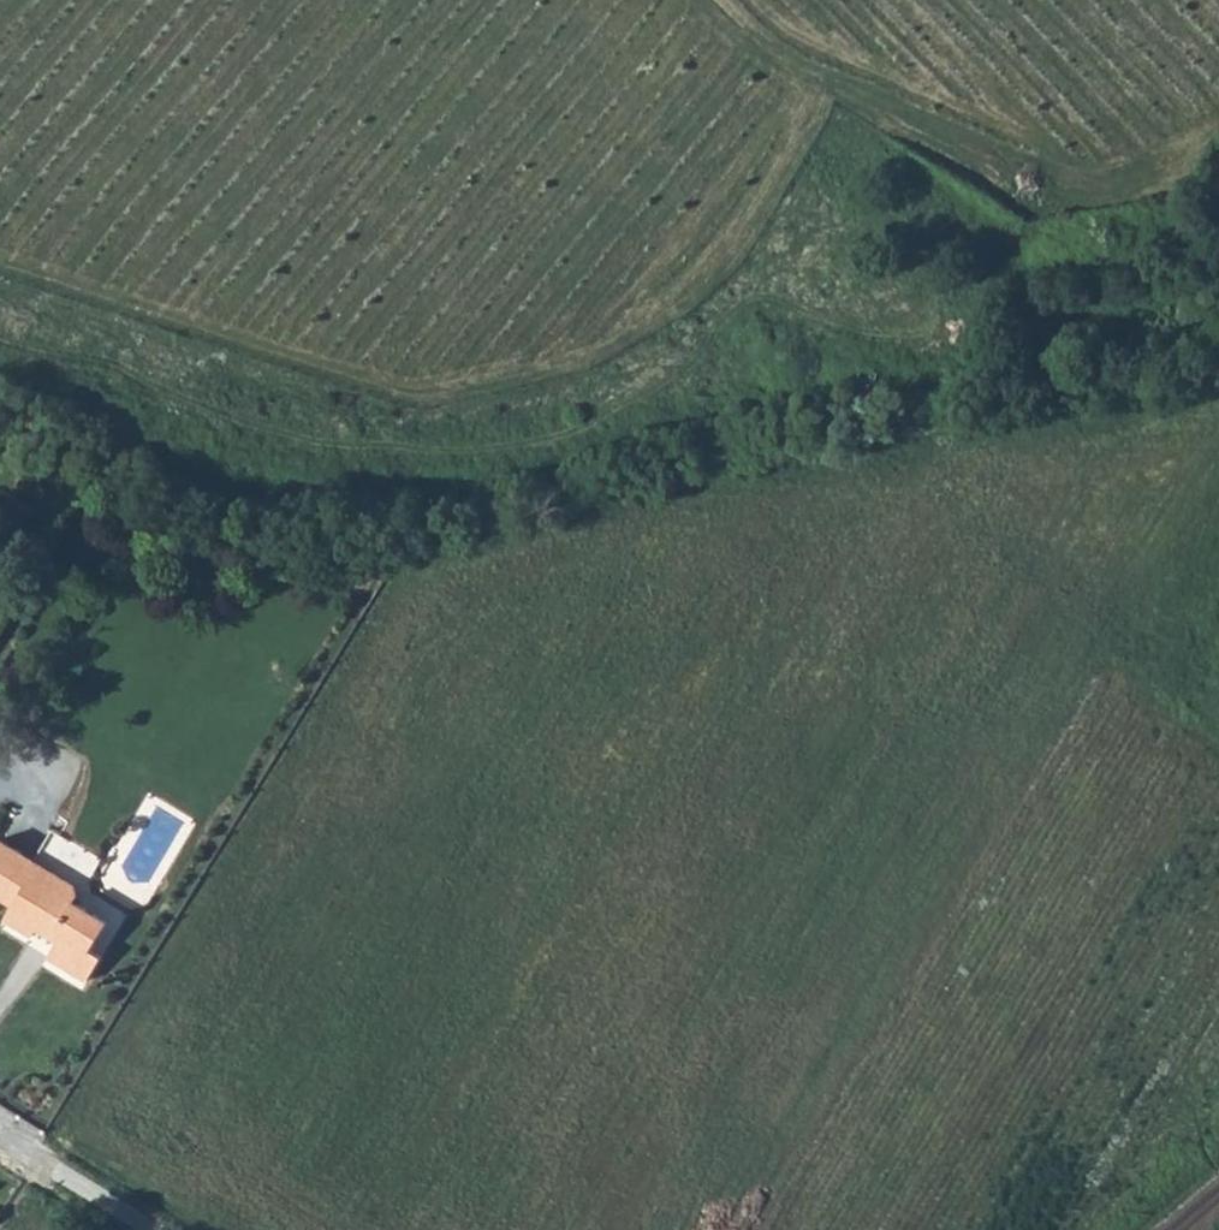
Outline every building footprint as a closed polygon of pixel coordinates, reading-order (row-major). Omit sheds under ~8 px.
[(60,879),(0,843),(0,899),(9,904),(1,918),(26,933),(60,879)] [(26,933),(29,935),(33,929),(38,921),(55,932),(56,939),(54,942),(46,957),(85,979),(98,958),(87,952),(106,922),(71,901),(76,894),(74,888),(60,879),(26,933)] [(33,929),(54,942),(56,939),(55,932),(38,921),(33,929)]
